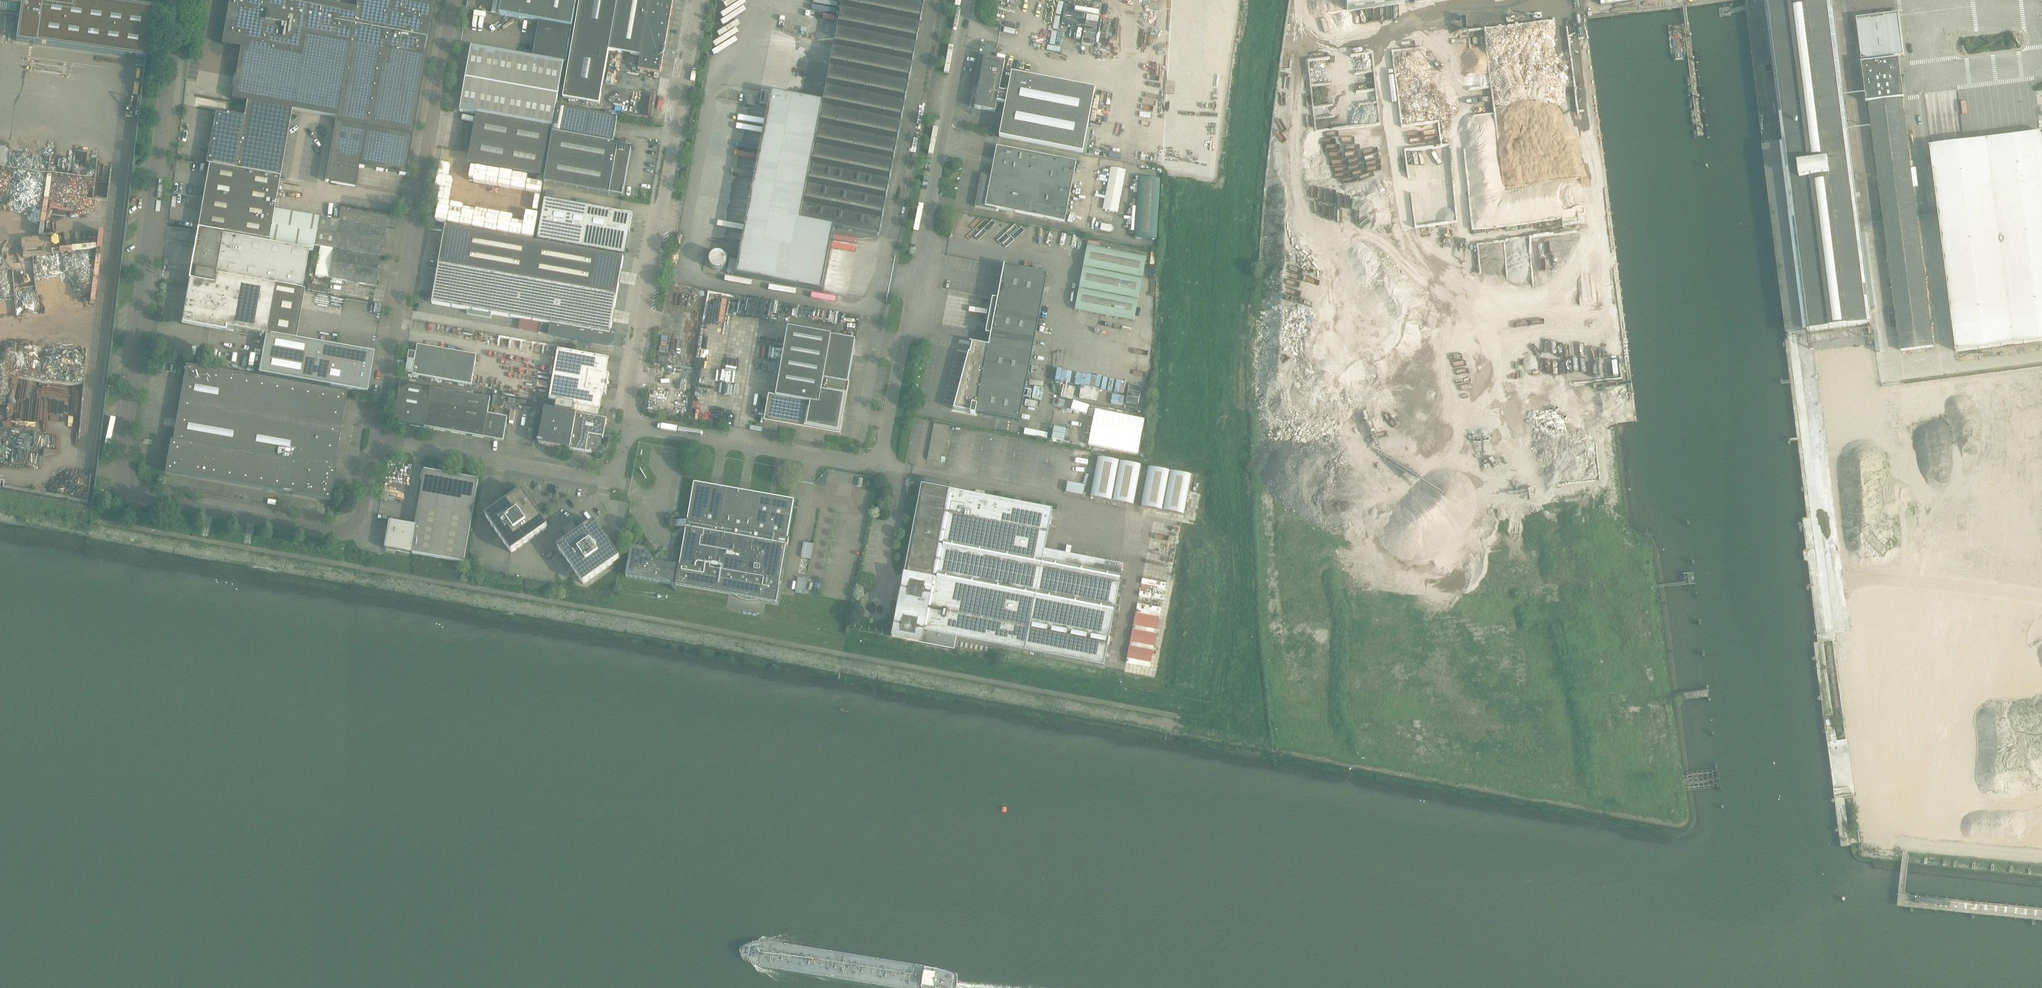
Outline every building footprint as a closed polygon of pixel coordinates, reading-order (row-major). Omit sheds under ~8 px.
[(9,2),(21,4),(16,41),(145,59),(152,8),(94,0),(10,0),(9,2)] [(221,44),(221,45),(222,45),(240,48),(231,99),(231,100),(336,118),(340,95),(355,8),(336,5),(307,0),(229,0),(221,44)] [(435,3),(419,0),(357,0),(355,8),(340,95),(336,118),(336,120),(325,182),(355,187),(358,168),(405,176),(412,136),(428,47),(427,47),(435,3)] [(500,15),(508,16),(539,22),(571,28),(572,28),(577,0),(502,0),(500,15)] [(649,72),(660,74),(673,0),(580,0),(563,98),(599,105),(609,51),(641,56),(638,70),(649,72)] [(823,103),(761,91),(761,93),(762,93),(760,104),(769,106),(739,262),(729,260),(727,274),(822,293),(834,228),(879,237),(925,0),(843,0),(823,103)] [(1347,12),(1442,0),(1345,0),(1347,12)] [(1784,143),(1764,146),(1789,334),(1872,324),(1848,135),(1831,1),(1830,0),(1766,0),(1784,143)] [(1856,19),(1861,61),(1903,55),(1898,13),(1856,19)] [(571,28),(539,22),(533,58),(564,63),(565,64),(571,28)] [(460,112),(477,115),(552,129),(564,63),(533,58),(472,47),(460,112)] [(984,58),(978,87),(974,108),(995,112),(997,103),(1006,104),(999,138),(1083,154),(1095,90),(1012,74),(1008,93),(999,91),(1005,62),(984,58)] [(1896,59),(1866,63),(1901,351),(1933,347),(1896,59)] [(1406,127),(1438,125),(1437,101),(1431,102),(1431,112),(1417,112),(1418,121),(1406,122),(1406,127)] [(213,125),(205,164),(209,165),(280,178),(292,110),(246,102),(246,106),(244,115),(244,117),(215,112),(215,113),(214,119),(216,119),(215,125),(213,125)] [(620,146),(613,145),(618,119),(558,108),(554,129),(544,184),(623,197),(628,166),(629,166),(632,148),(626,147),(627,143),(621,142),(620,146)] [(552,129),(477,115),(468,165),(545,179),(544,184),(554,129),(552,129)] [(1956,352),(2041,340),(2041,133),(1930,147),(1956,352)] [(975,208),(990,211),(995,212),(996,209),(1065,222),(1076,162),(997,147),(991,177),(981,175),(975,208)] [(274,210),(280,178),(209,165),(198,228),(269,241),(274,210)] [(15,168),(0,166),(0,212),(13,214),(15,197),(12,196),(15,168)] [(1111,167),(1104,209),(1119,212),(1126,169),(1111,167)] [(1155,241),(1159,180),(1137,179),(1134,239),(1155,241)] [(545,199),(537,241),(625,256),(630,232),(630,227),(633,215),(623,213),(619,212),(545,199)] [(465,206),(462,226),(535,237),(535,235),(524,233),(526,219),(514,217),(515,209),(490,205),(489,210),(465,206)] [(442,221),(443,214),(449,214),(450,208),(439,206),(438,220),(442,221)] [(274,210),(269,241),(268,244),(309,251),(313,251),(314,246),(320,247),(333,250),(338,221),(274,210)] [(333,250),(380,258),(385,230),(338,221),(333,250)] [(446,226),(439,265),(617,296),(624,257),(446,226)] [(198,231),(191,270),(191,271),(195,272),(193,280),(189,280),(189,281),(232,288),(234,278),(274,285),(302,290),(309,251),(268,244),(198,231)] [(1146,258),(1087,246),(1075,310),(1134,322),(1146,258)] [(434,293),(432,304),(468,310),(467,315),(491,319),(492,315),(540,323),(538,334),(548,335),(548,337),(608,347),(609,347),(610,347),(611,346),(612,346),(612,345),(613,345),(613,344),(614,343),(614,342),(614,341),(615,338),(616,333),(616,332),(611,331),(613,322),(615,310),(617,296),(439,265),(437,278),(434,293)] [(1004,266),(998,300),(992,299),(986,335),(991,336),(989,347),(970,343),(970,344),(972,344),(970,354),(969,353),(953,410),(971,414),(970,415),(975,416),(976,414),(1019,423),(1048,275),(1005,266),(1004,266)] [(228,328),(265,335),(274,285),(234,278),(232,288),(189,281),(181,324),(227,333),(228,328)] [(309,284),(308,290),(320,292),(321,286),(309,284)] [(946,316),(950,316),(951,303),(956,303),(957,298),(956,298),(956,291),(948,290),(946,316)] [(764,423),(840,436),(850,383),(848,383),(856,341),(788,329),(776,397),(769,396),(764,423)] [(374,354),(265,335),(258,374),(367,393),(374,354)] [(418,345),(412,375),(472,385),(477,356),(418,345)] [(558,350),(549,401),(557,402),(593,409),(600,410),(603,395),(606,395),(609,375),(606,374),(609,359),(558,350)] [(330,503),(335,471),(333,470),(347,393),(186,365),(172,442),(170,442),(164,473),(282,494),(283,492),(293,493),(292,496),(330,503)] [(394,422),(424,428),(431,388),(401,383),(394,422)] [(424,428),(484,438),(488,415),(491,399),(431,388),(424,428)] [(494,395),(492,407),(501,409),(504,407),(505,397),(494,395)] [(545,409),(539,444),(562,449),(570,450),(591,453),(592,453),(590,452),(590,450),(592,450),(593,450),(594,450),(595,450),(596,450),(597,449),(598,449),(599,448),(600,447),(600,446),(601,445),(602,439),(603,439),(604,432),(606,424),(607,419),(592,417),(593,409),(557,402),(555,411),(545,409)] [(1095,411),(1089,445),(1138,455),(1144,420),(1095,411)] [(507,418),(488,415),(484,438),(503,442),(507,418)] [(934,423),(929,459),(942,461),(947,425),(934,423)] [(1086,485),(1076,483),(1081,454),(1074,452),(1067,492),(1084,494),(1086,485)] [(1990,455),(1914,463),(1916,482),(1992,474),(1990,455)] [(1098,458),(1091,497),(1133,505),(1141,466),(1098,458)] [(1149,467),(1141,507),(1184,515),(1191,475),(1149,467)] [(415,526),(390,521),(385,549),(464,563),(478,480),(425,471),(415,526)] [(64,498),(88,500),(89,477),(78,476),(77,492),(64,491),(64,498)] [(956,639),(1025,652),(1104,667),(1121,580),(1101,576),(1104,563),(1073,557),(1071,570),(1042,565),(1053,510),(954,491),(953,493),(949,492),(950,484),(925,480),(924,487),(922,487),(923,485),(922,485),(916,515),(917,515),(917,514),(918,515),(895,636),(919,641),(918,643),(954,650),(956,639)] [(776,603),(778,594),(780,584),(781,585),(789,540),(787,539),(794,500),(694,483),(687,522),(673,519),(672,525),(687,528),(681,566),(679,566),(655,562),(646,549),(631,547),(626,577),(670,584),(675,592),(677,585),(734,596),(737,598),(742,600),(747,601),(752,602),(756,601),(761,600),(776,603)] [(511,553),(548,528),(522,491),(485,517),(511,553)] [(594,522),(560,546),(557,548),(564,557),(559,561),(567,574),(573,570),(583,584),(620,559),(594,522)] [(806,591),(807,578),(799,578),(799,590),(806,591)] [(2013,608),(2035,805),(2041,805),(2041,605),(2013,608)] [(1127,660),(1151,664),(1162,608),(1153,606),(1151,614),(1136,611),(1127,660)]
